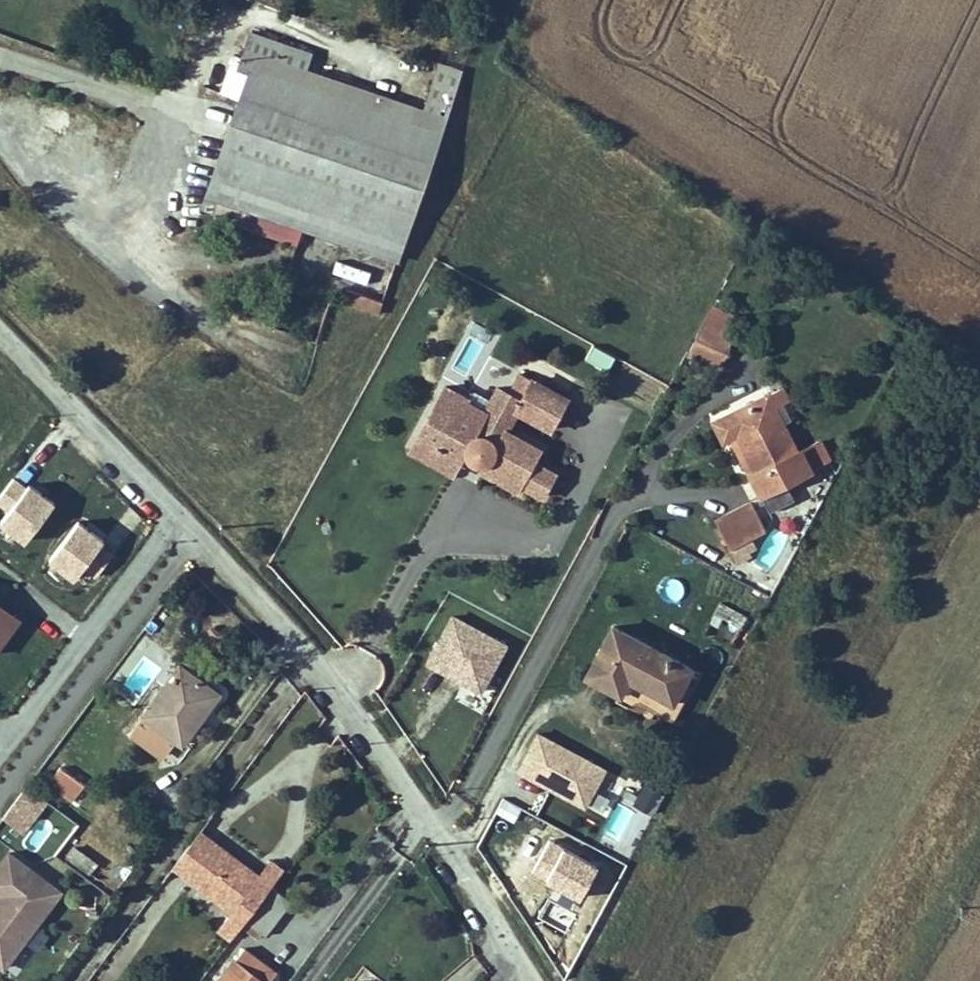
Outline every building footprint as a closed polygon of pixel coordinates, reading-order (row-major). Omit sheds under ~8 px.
[(277,81),(267,108),(452,178),(486,88),(468,81),(451,127),(333,81),(339,65),(279,43),(266,78),(277,81)] [(324,237),(417,274),(452,178),(267,108),(230,200),(223,217),(233,221),(240,204),(272,217),(265,235),(316,255),(324,237)] [(272,217),(240,204),(233,221),(233,222),(265,235),(272,217)] [(737,328),(716,317),(697,354),(713,363),(724,368),(737,341),(736,341),(737,328)] [(591,342),(584,357),(608,370),(616,354),(591,342)] [(456,398),(427,451),(470,474),(478,461),(478,463),(478,465),(479,467),(479,468),(480,470),(481,471),(483,472),(484,474),(486,475),(488,475),(490,476),(492,476),(494,476),(496,475),(498,474),(500,473),(494,484),(529,503),(532,497),(554,509),(566,486),(544,474),(551,462),(517,443),(528,423),(562,441),(579,410),(533,386),(521,407),(509,400),(496,425),(477,414),(478,411),(456,398)] [(760,476),(753,480),(764,505),(827,473),(818,451),(800,459),(772,401),(718,429),(725,447),(736,442),(743,439),(760,476)] [(743,439),(736,442),(753,480),(760,476),(743,439)] [(470,474),(427,451),(421,463),(464,486),(470,474)] [(0,493),(0,504),(6,508),(0,517),(0,526),(26,542),(55,498),(14,471),(0,493)] [(756,512),(720,530),(733,558),(770,539),(756,512)] [(92,567),(56,614),(76,629),(100,597),(112,583),(92,567)] [(426,667),(487,690),(508,636),(447,613),(426,667)] [(10,633),(0,624),(0,646),(10,633)] [(684,729),(710,680),(619,634),(595,680),(684,729)] [(179,751),(213,703),(175,675),(125,741),(153,763),(167,744),(179,751)] [(461,683),(454,698),(473,706),(480,691),(461,683)] [(516,772),(589,804),(607,762),(534,730),(516,772)] [(56,778),(44,795),(69,812),(81,796),(56,778)] [(653,813),(663,791),(644,782),(634,804),(653,813)] [(0,827),(0,829),(15,840),(38,807),(23,796),(0,827)] [(615,804),(602,835),(619,842),(633,812),(615,804)] [(72,840),(62,833),(55,843),(64,850),(72,840)] [(554,885),(548,899),(579,911),(600,858),(546,836),(530,876),(554,885)] [(189,887),(215,853),(210,849),(184,883),(189,887)] [(216,935),(230,945),(242,929),(268,894),(215,853),(189,887),(228,918),(216,935)] [(92,875),(70,859),(63,870),(84,885),(92,875)] [(55,899),(5,862),(0,869),(0,974),(55,899)] [(260,945),(287,908),(268,894),(242,929),(260,945)] [(233,969),(224,980),(248,980),(233,969)]
